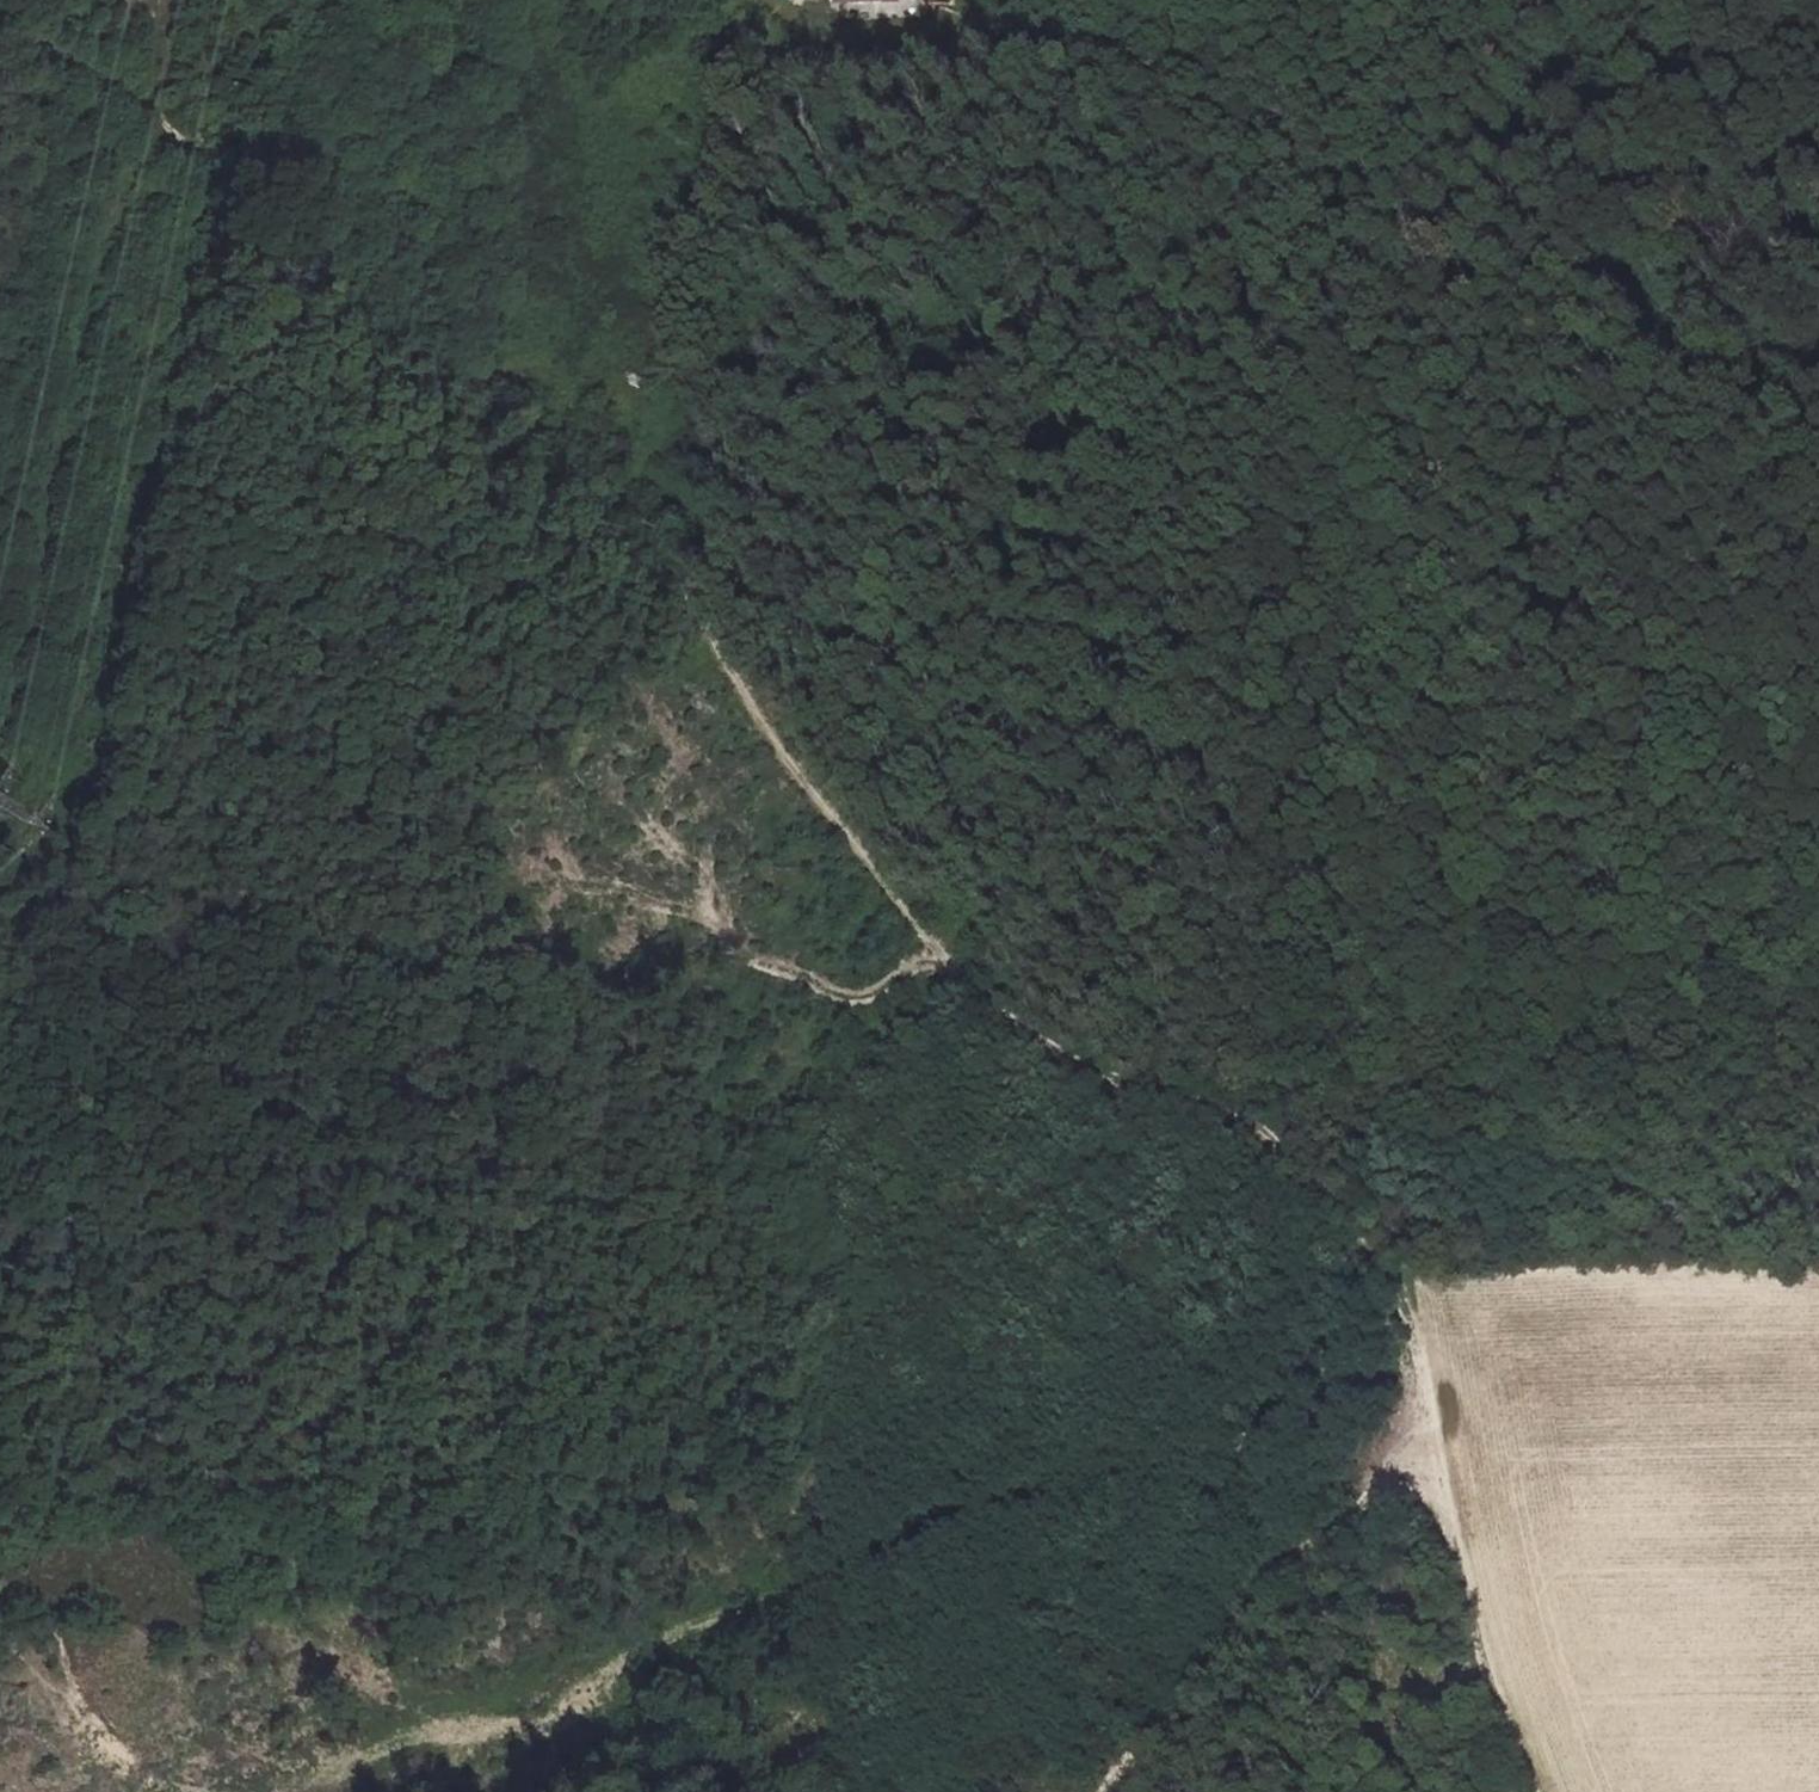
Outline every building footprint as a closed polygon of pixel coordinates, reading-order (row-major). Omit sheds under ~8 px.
[(838,9),(883,6),(883,0),(887,0),(837,0),(838,9)]
